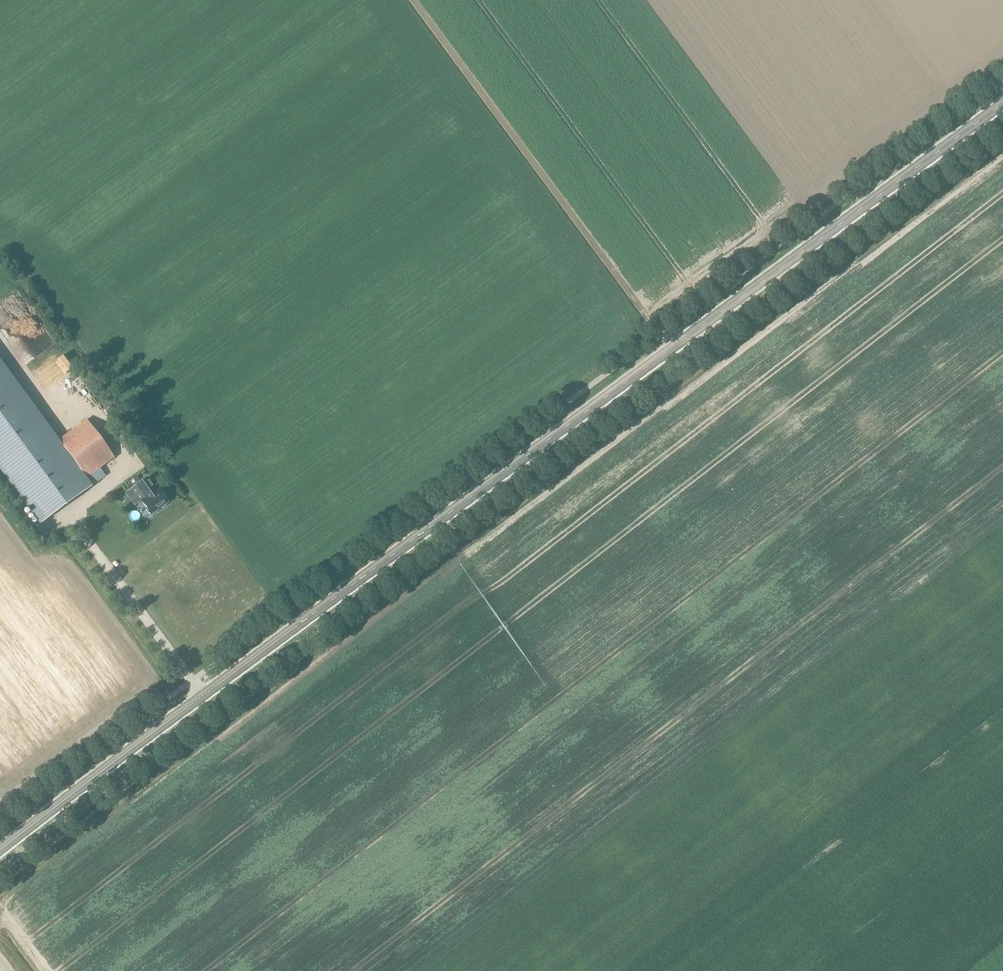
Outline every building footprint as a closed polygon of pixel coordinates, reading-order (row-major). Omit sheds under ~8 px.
[(0,363),(0,469),(40,524),(91,487),(0,363)] [(86,421),(59,440),(86,478),(113,458),(86,421)] [(168,502),(162,493),(158,488),(156,490),(148,478),(136,486),(145,498),(141,501),(146,508),(146,510),(148,514),(150,514),(151,515),(160,508),(162,508),(166,506),(166,504),(168,502)]
